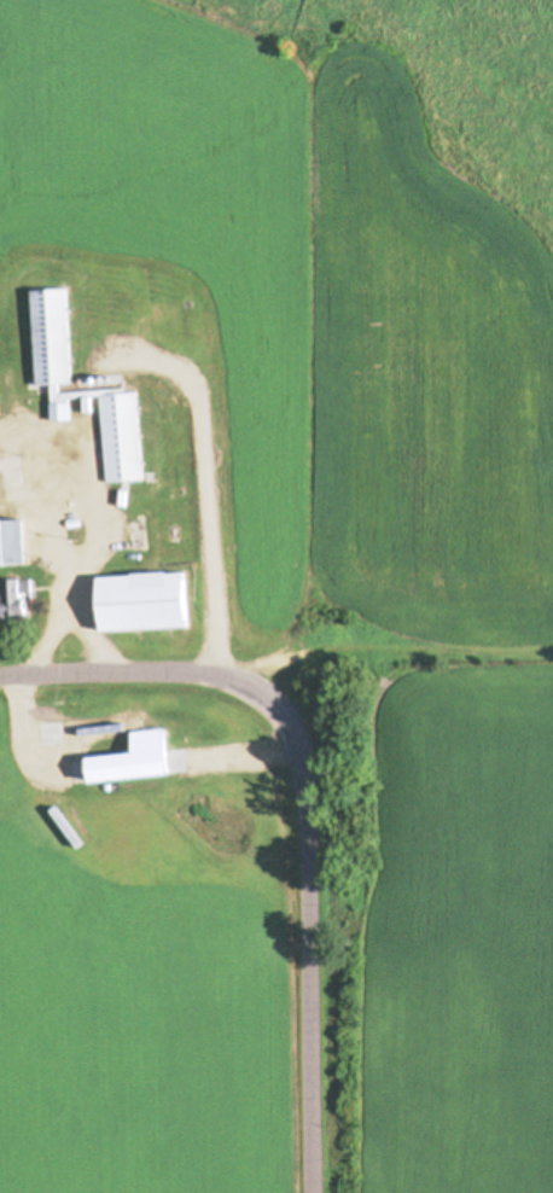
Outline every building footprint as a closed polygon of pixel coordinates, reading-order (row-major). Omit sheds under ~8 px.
[(75,386),(72,289),(33,290),(37,387),(75,386)] [(108,483),(147,481),(144,394),(104,395),(108,483)] [(0,522),(0,567),(31,566),(30,521),(0,522)] [(198,630),(196,574),(99,577),(100,613),(105,613),(105,632),(198,630)] [(6,597),(0,597),(0,621),(37,620),(36,580),(5,580),(6,597)] [(67,746),(67,721),(42,721),(42,746),(67,746)]
